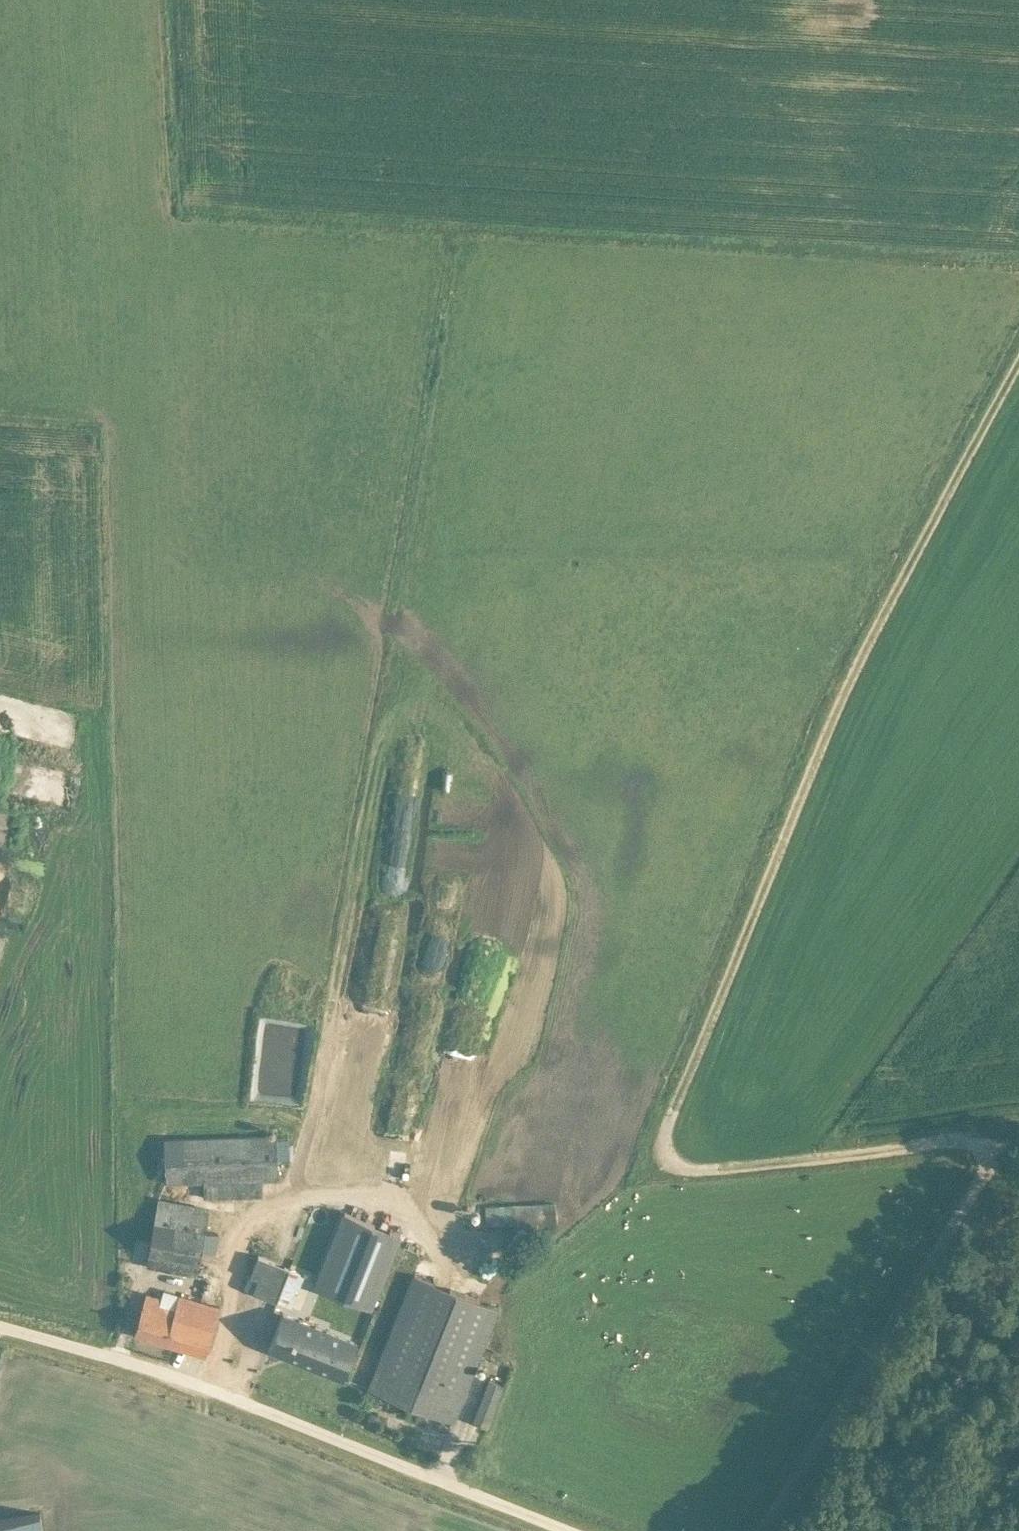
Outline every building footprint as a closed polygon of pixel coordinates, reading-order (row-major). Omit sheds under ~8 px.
[(274,1182),(274,1143),(167,1143),(167,1181),(203,1181),(203,1198),(254,1198),(254,1182),(274,1182)] [(550,1215),(549,1192),(506,1194),(507,1216),(550,1215)] [(208,1208),(158,1200),(147,1269),(197,1277),(208,1208)] [(402,1228),(345,1206),(315,1282),(372,1305),(402,1228)] [(286,1288),(289,1263),(245,1258),(242,1282),(286,1288)] [(369,1387),(453,1420),(499,1306),(415,1272),(369,1387)] [(147,1292),(136,1332),(207,1352),(221,1303),(166,1288),(164,1296),(147,1292)] [(344,1376),(361,1336),(286,1305),(269,1345),(344,1376)] [(507,1384),(490,1377),(476,1412),(493,1419),(507,1384)] [(0,1514),(0,1530),(42,1530),(38,1509),(0,1514)]
